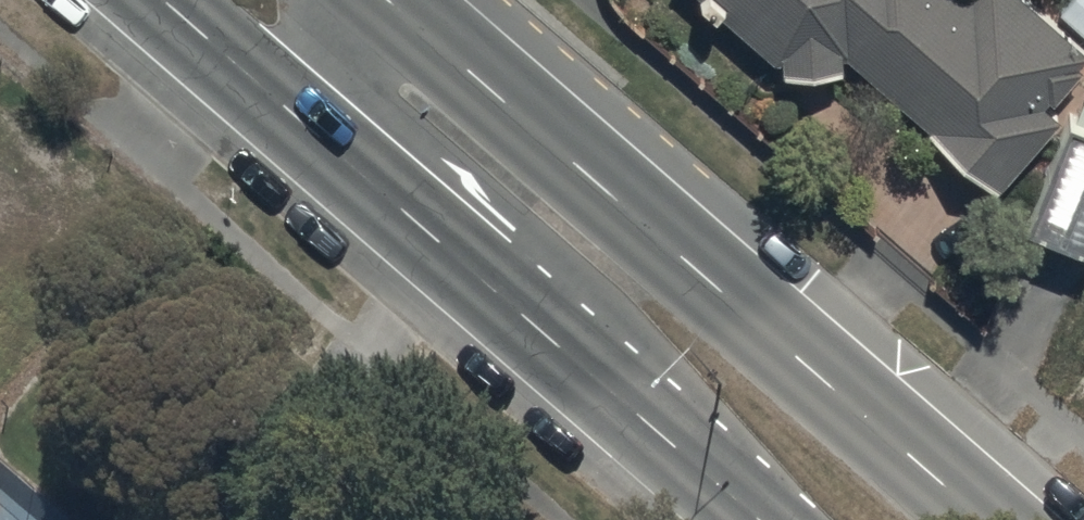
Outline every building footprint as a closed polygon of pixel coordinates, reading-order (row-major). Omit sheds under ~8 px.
[(777,61),(813,24),(995,200),(1054,139),(1022,108),(1077,51),(1024,0),(714,0),(777,61)] [(1049,7),(1082,39),(1083,37),(1083,0),(1056,0),(1049,7)] [(1078,106),(1035,207),(1083,227),(1083,108),(1078,106)]
